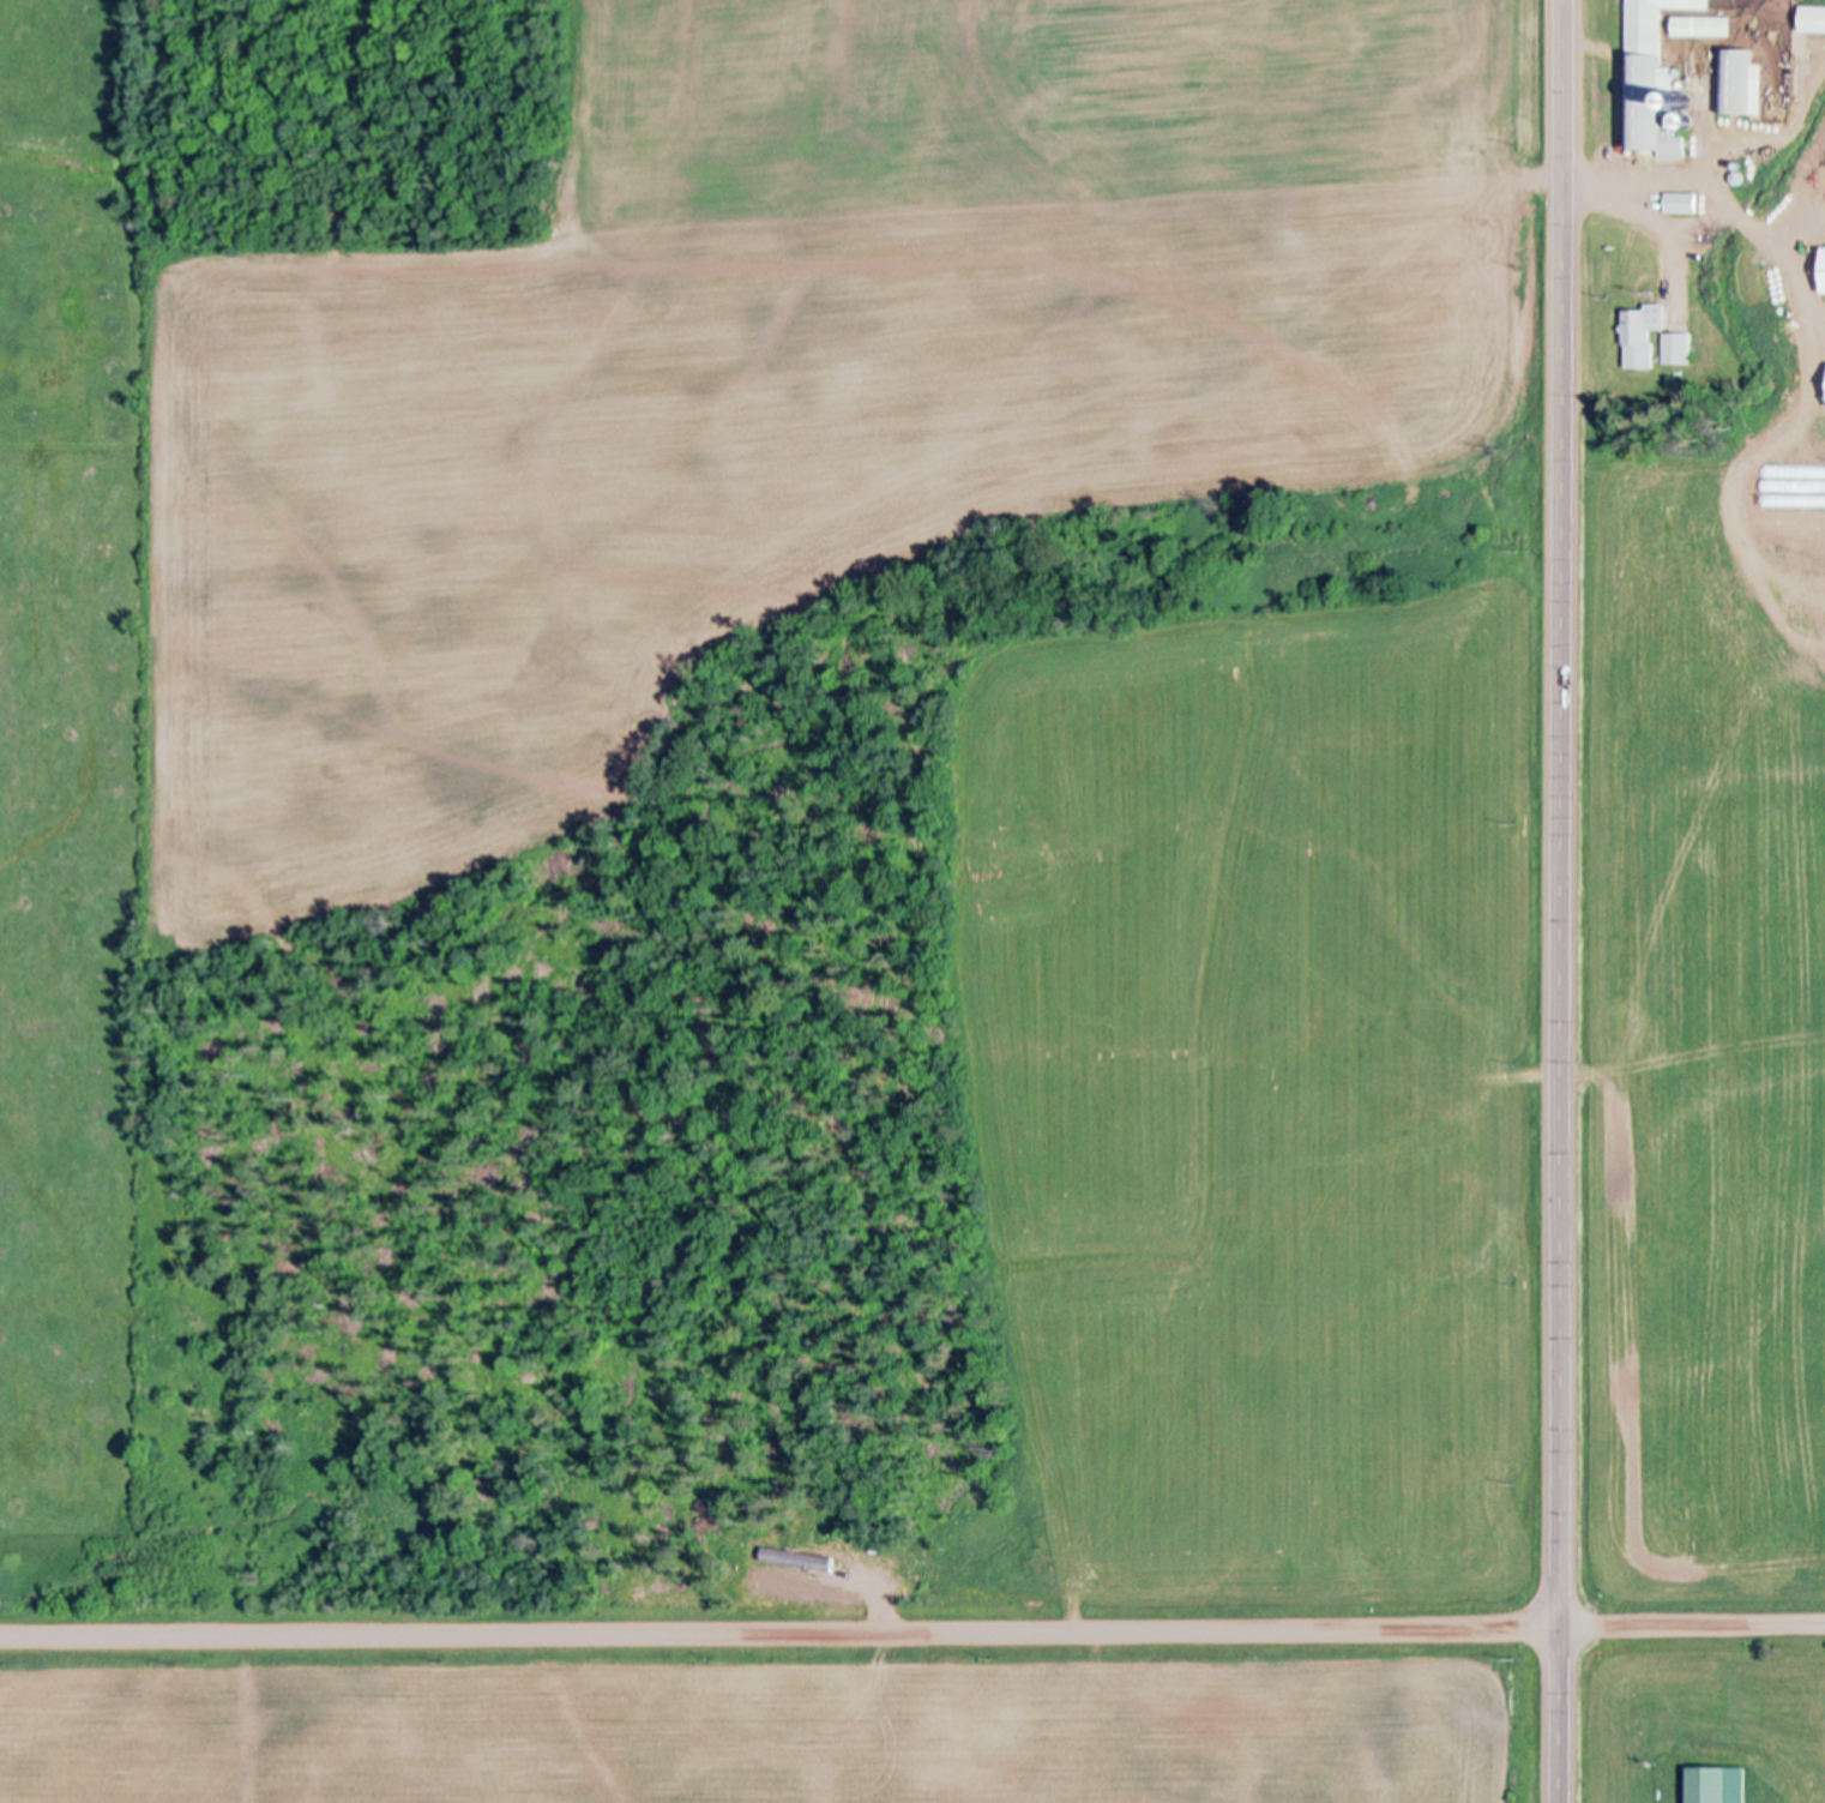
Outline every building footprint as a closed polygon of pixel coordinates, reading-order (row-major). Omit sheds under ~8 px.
[(1628,148),(1628,0),(1707,0),(1707,7),(1661,7),(1661,67),(1674,67),(1674,110),(1657,110),(1657,138),(1685,138),(1685,155),(1656,155),(1656,148),(1628,148)] [(1803,6),(1824,7),(1824,31),(1802,30),(1803,6)] [(1729,31),(1676,29),(1676,16),(1730,18),(1729,31)] [(1751,62),(1760,62),(1759,109),(1717,108),(1718,48),(1751,49),(1751,62)] [(1668,194),(1695,194),(1694,210),(1668,210),(1668,194)] [(1652,365),(1627,367),(1622,311),(1664,307),(1666,327),(1649,329),(1652,365)] [(1690,361),(1666,361),(1666,333),(1690,332),(1690,361)] [(1748,1767),(1747,1802),(1692,1802),(1693,1767),(1748,1767)]
